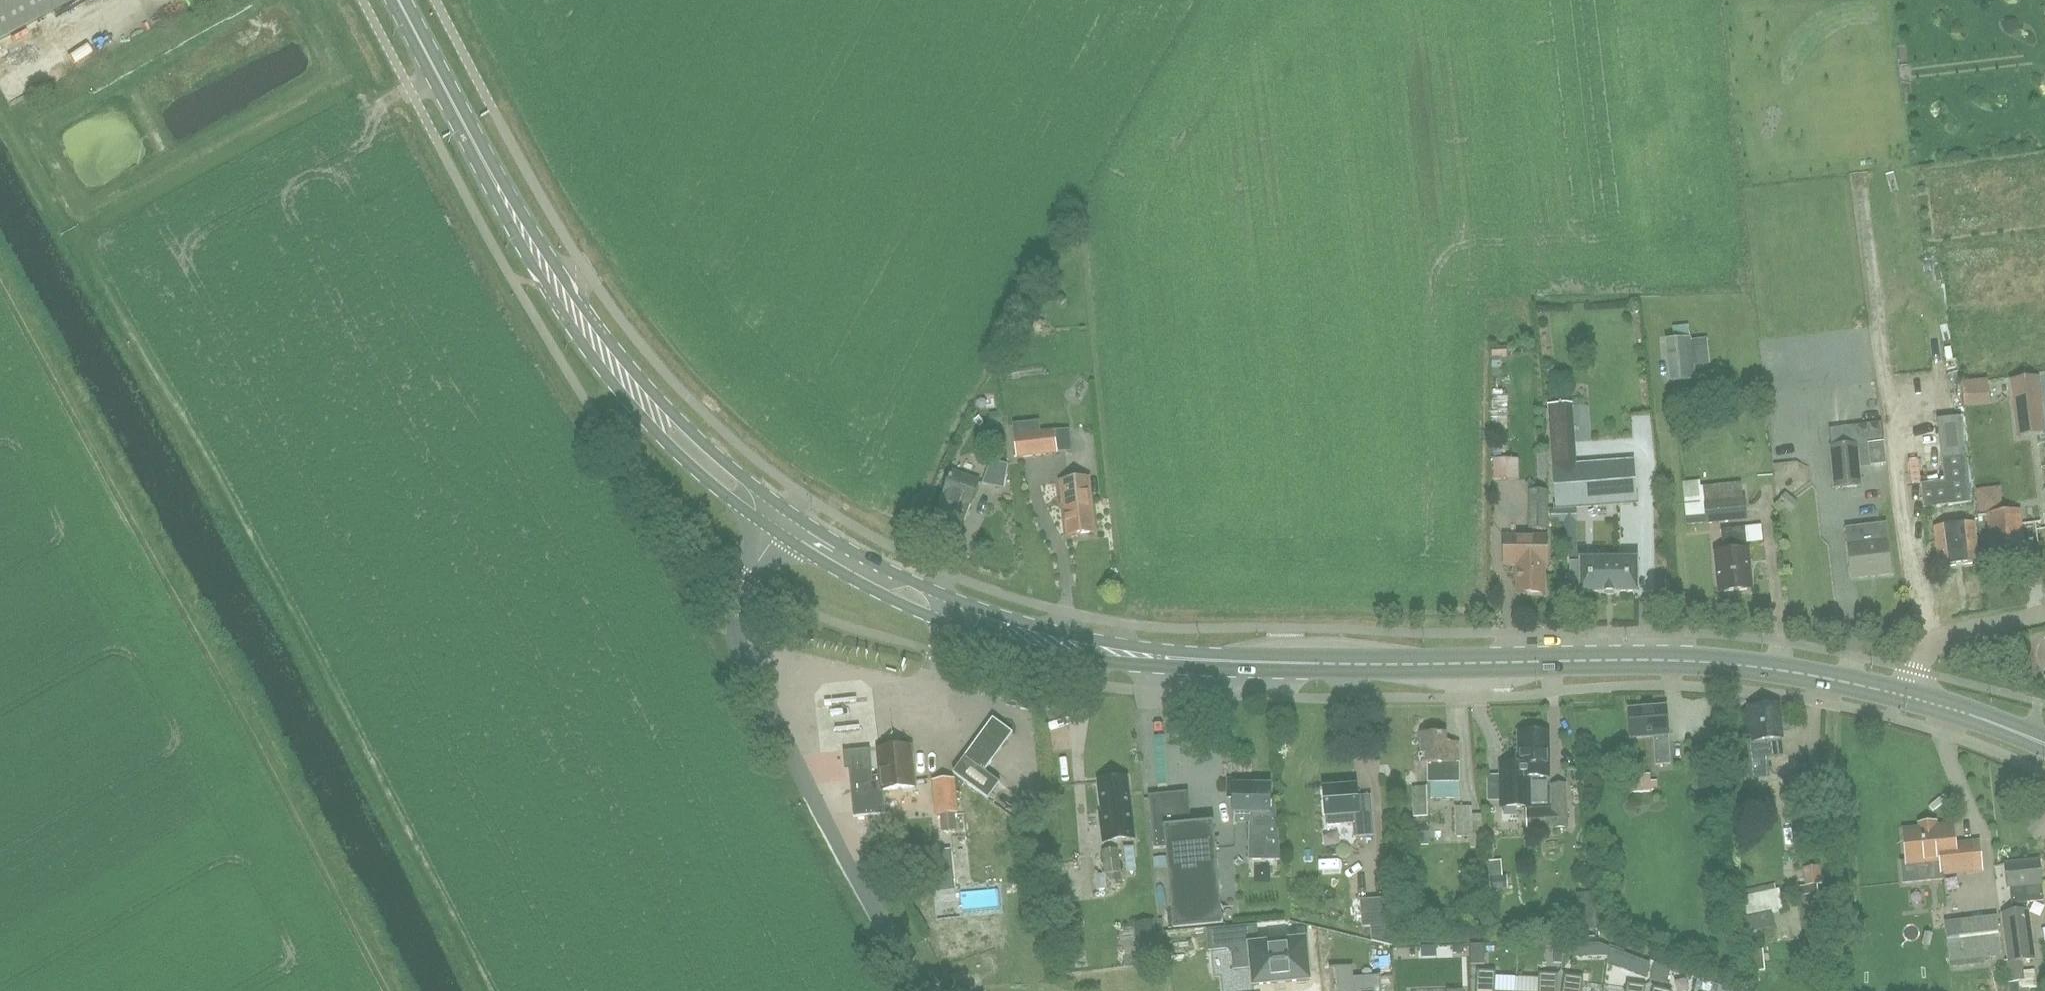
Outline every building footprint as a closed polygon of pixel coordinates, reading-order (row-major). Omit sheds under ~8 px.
[(74,0),(0,0),(0,40),(74,0)] [(1697,381),(1695,366),(1710,364),(1707,339),(1692,340),(1692,338),(1690,338),(1689,326),(1673,328),(1674,340),(1666,341),(1671,384),(1697,381)] [(1990,376),(1965,377),(1966,403),(1991,401),(1990,376)] [(2010,380),(2017,437),(2044,434),(2044,420),(2040,376),(2010,380)] [(1572,403),(1551,404),(1552,420),(1573,419),(1572,403)] [(1964,454),(1962,414),(1940,415),(1942,455),(1964,454)] [(1040,422),(1013,425),(1017,459),(1058,455),(1056,431),(1041,432),(1040,422)] [(1870,467),(1887,465),(1884,443),(1868,444),(1870,467)] [(1835,488),(1861,486),(1857,444),(1831,447),(1835,488)] [(1561,467),(1554,467),(1557,507),(1636,502),(1633,462),(1632,462),(1631,445),(1629,445),(1586,448),(1560,450),(1561,467)] [(1920,484),(1923,509),(1971,503),(1965,454),(1941,457),(1944,481),(1920,484)] [(1004,489),(1014,490),(1016,469),(1008,468),(1009,464),(992,460),(982,485),(1004,489)] [(1494,460),(1494,480),(1507,480),(1507,460),(1494,460)] [(971,505),(979,483),(952,472),(929,535),(945,541),(954,518),(964,522),(971,505)] [(1085,480),(1076,481),(1060,483),(1062,503),(1065,502),(1068,535),(1094,532),(1090,500),(1088,500),(1085,480)] [(1740,483),(1700,487),(1699,481),(1683,483),(1687,526),(1747,520),(1745,499),(1742,499),(1740,483)] [(1548,493),(1529,492),(1528,530),(1547,530),(1548,493)] [(1987,504),(1989,514),(1988,515),(1994,560),(2025,557),(2018,501),(1987,504)] [(1551,526),(1564,525),(1563,511),(1551,512),(1551,526)] [(1917,541),(1925,540),(1923,520),(1915,520),(1917,541)] [(1978,561),(1973,522),(1934,527),(1939,566),(1938,566),(1938,567),(1979,562),(1979,561),(1978,561)] [(1763,542),(1762,536),(1761,526),(1744,527),(1744,528),(1730,530),(1732,551),(1716,553),(1720,593),(1752,590),(1747,550),(1746,544),(1763,542)] [(1503,567),(1518,567),(1518,593),(1543,593),(1543,567),(1549,567),(1549,535),(1503,535),(1503,567)] [(1852,578),(1891,573),(1887,542),(1849,546),(1852,578)] [(1638,593),(1637,560),(1580,560),(1581,593),(1638,593)] [(1985,661),(1992,659),(1990,648),(1983,649),(1985,661)] [(1748,742),(1750,760),(1751,779),(1770,777),(1767,758),(1784,756),(1782,739),(1783,739),(1782,731),(1788,730),(1787,716),(1780,717),(1779,706),(1779,704),(1748,708),(1748,709),(1749,709),(1752,741),(1748,742)] [(1714,733),(1741,733),(1741,706),(1715,705),(1714,733)] [(1670,765),(1669,754),(1667,736),(1668,736),(1666,706),(1629,709),(1631,738),(1655,737),(1657,766),(1670,765)] [(1533,809),(1532,777),(1547,777),(1547,741),(1542,741),(1542,733),(1519,733),(1520,763),(1499,764),(1500,809),(1533,809)] [(1419,752),(1419,760),(1423,762),(1423,764),(1428,763),(1429,782),(1430,782),(1431,800),(1459,800),(1459,782),(1459,744),(1446,744),(1445,734),(1422,734),(1423,750),(1419,752)] [(915,787),(911,746),(878,750),(881,776),(873,777),(871,765),(848,767),(854,818),(886,814),(883,790),(915,787)] [(971,749),(953,774),(989,800),(1001,784),(986,773),(992,764),(971,749)] [(1633,793),(1658,791),(1657,781),(1651,782),(1651,775),(1632,776),(1633,793)] [(1104,842),(1133,839),(1126,778),(1099,781),(1103,813),(1100,814),(1104,842)] [(937,815),(957,813),(954,779),(934,781),(937,815)] [(1251,813),(1251,838),(1251,841),(1279,842),(1275,800),(1269,800),(1270,787),(1268,787),(1260,787),(1260,781),(1228,781),(1228,798),(1234,798),(1234,813),(1251,813)] [(1356,787),(1324,790),(1326,816),(1327,825),(1343,824),(1354,823),(1355,837),(1374,835),(1370,796),(1357,798),(1356,787)] [(1188,792),(1148,796),(1153,850),(1166,849),(1174,929),(1224,924),(1214,822),(1191,824),(1188,792)] [(1413,818),(1428,817),(1428,803),(1413,804),(1413,818)] [(1471,807),(1455,807),(1456,837),(1470,837),(1471,848),(1484,848),(1483,836),(1482,814),(1472,815),(1471,807)] [(1526,810),(1527,830),(1568,828),(1567,808),(1526,810)] [(1795,827),(1807,825),(1805,809),(1794,810),(1795,827)] [(1953,827),(1904,832),(1907,861),(1899,862),(1901,884),(1942,881),(1942,874),(1981,870),(1978,847),(1955,849),(1953,827)] [(1419,844),(1431,845),(1432,830),(1421,829),(1419,844)] [(1105,874),(1094,875),(1096,889),(1107,888),(1106,883),(1122,881),(1121,873),(1118,849),(1102,851),(1103,858),(1105,874)] [(2023,962),(2035,960),(2028,910),(2027,910),(2029,902),(2044,901),(2040,861),(2005,865),(2007,887),(2011,887),(2012,904),(2013,912),(2003,913),(2009,961),(2005,961),(2009,990),(2029,990),(2028,980),(2034,979),(2033,971),(2024,972),(2023,962)] [(1818,894),(1817,885),(1822,884),(1820,866),(1808,868),(1809,879),(1805,880),(1805,886),(1797,887),(1799,896),(1818,894)] [(1775,927),(1773,913),(1784,911),(1780,888),(1741,897),(1745,919),(1748,933),(1775,927)] [(1596,892),(1578,894),(1582,932),(1599,930),(1596,892)] [(1360,901),(1362,928),(1371,927),(1372,942),(1390,945),(1392,945),(1389,898),(1360,901)] [(2002,956),(1997,917),(1945,923),(1951,969),(1976,966),(1975,959),(2002,956)] [(1256,924),(1208,929),(1210,949),(1228,947),(1233,952),(1235,964),(1252,962),(1254,986),(1310,980),(1306,941),(1258,945),(1256,924)] [(1471,965),(1485,965),(1484,946),(1470,946),(1471,965)] [(1655,965),(1652,981),(1667,985),(1671,969),(1655,965)] [(1354,978),(1354,966),(1330,968),(1331,990),(1382,990),(1382,989),(1355,990),(1354,978)] [(1496,981),(1496,972),(1477,971),(1476,990),(1496,990),(1496,981)] [(1558,975),(1539,974),(1538,983),(1538,990),(1558,990),(1558,975)] [(1605,990),(1584,987),(1585,978),(1566,976),(1564,990),(1604,990),(1605,990)]
